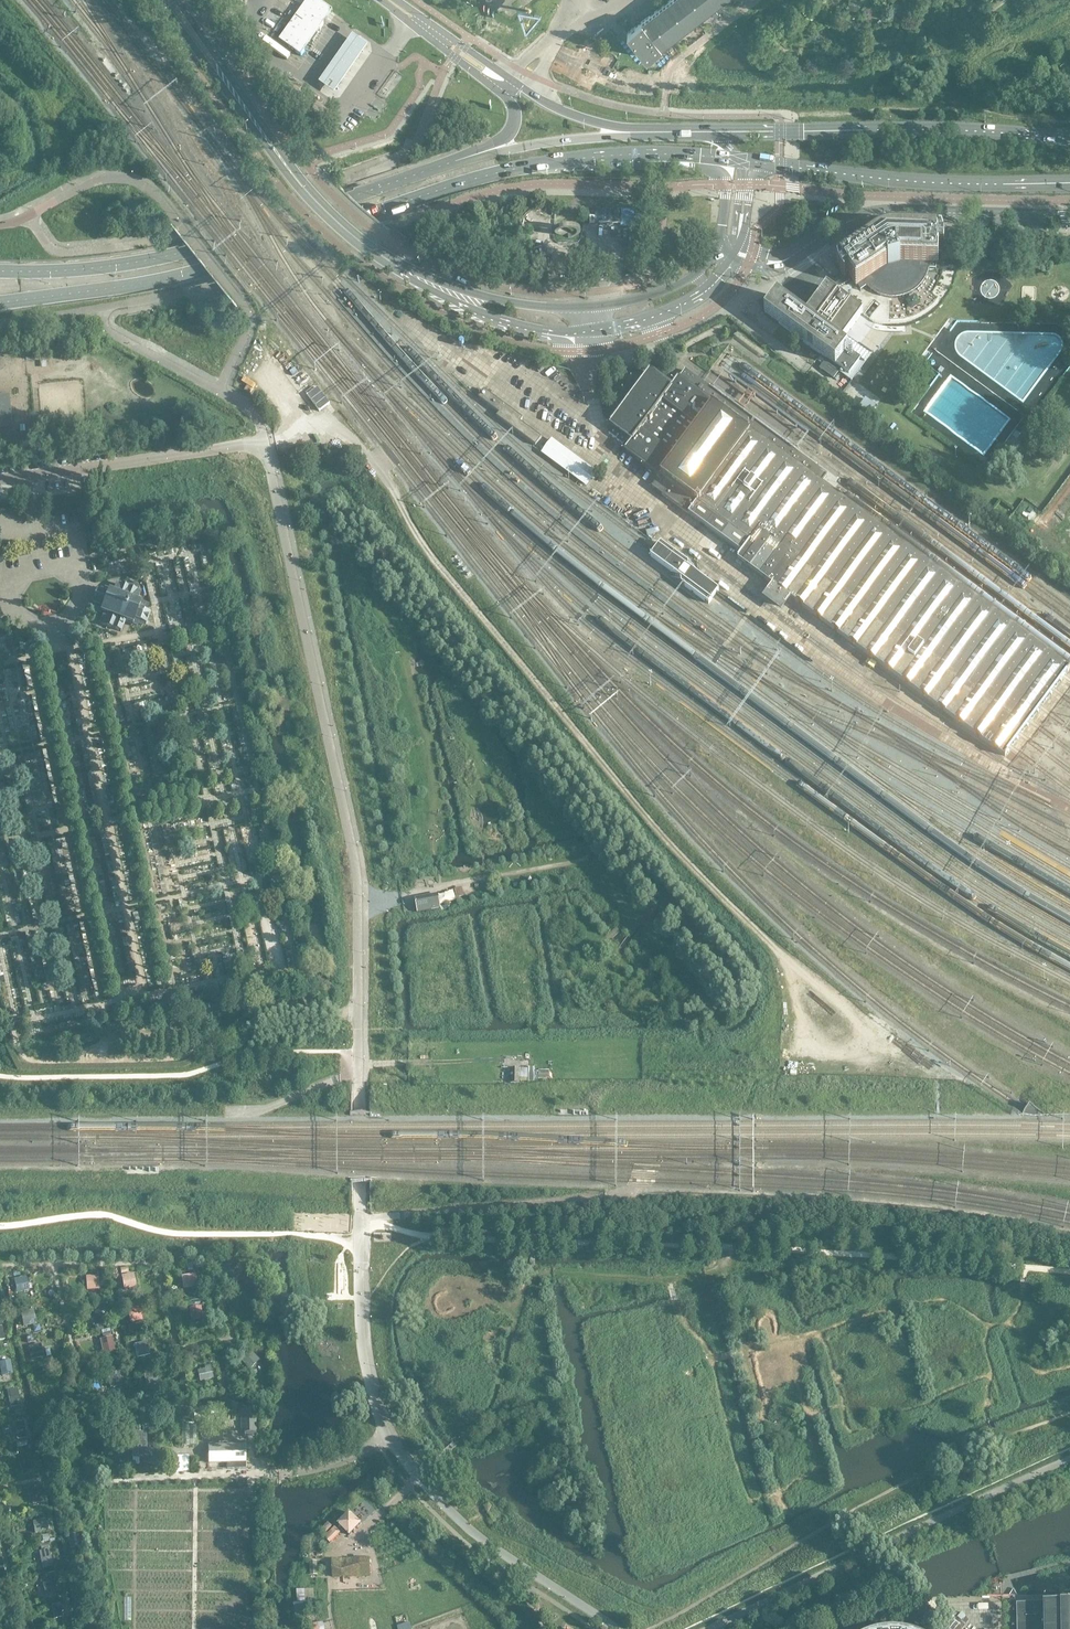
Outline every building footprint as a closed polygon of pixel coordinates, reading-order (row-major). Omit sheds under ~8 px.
[(301,56),(305,50),(306,49),(308,45),(310,42),(320,29),(324,23),(323,23),(329,15),(332,11),(332,10),(318,0),(307,0),(302,8),(290,24),(282,36),(279,40),(284,44),(301,56)] [(668,1),(662,5),(634,27),(627,32),(630,36),(639,48),(647,58),(673,39),(676,36),(679,34),(718,4),(720,3),(722,1),(724,0),(670,0),(668,1)] [(860,0),(848,0),(848,9),(859,10),(860,0)] [(902,15),(904,4),(899,4),(899,3),(893,2),(891,14),(902,15)] [(820,40),(821,29),(816,28),(811,27),(809,38),(815,39),(815,40),(820,40)] [(352,36),(319,84),(334,94),(368,47),(352,36)] [(636,223),(636,209),(602,208),(602,222),(636,223)] [(890,232),(891,232),(890,224),(885,225),(881,226),(877,228),(875,229),(878,235),(879,235),(882,234),(884,233),(886,232),(888,232),(890,232)] [(938,264),(938,250),(943,250),(943,251),(944,251),(944,249),(944,247),(944,243),(943,241),(943,239),(942,237),(942,236),(941,233),(894,231),(891,232),(890,232),(888,232),(886,232),(884,233),(882,234),(879,235),(878,235),(877,236),(875,237),(856,250),(837,263),(837,265),(838,267),(838,269),(839,271),(840,273),(841,275),(842,277),(844,279),(840,281),(837,284),(829,289),(826,287),(823,290),(807,313),(804,317),(806,319),(847,350),(848,349),(841,344),(863,314),(832,292),(839,287),(843,285),(850,279),(856,287),(857,286),(860,291),(873,282),(875,283),(877,284),(878,285),(880,286),(882,287),(884,288),(885,288),(887,289),(889,289),(891,289),(893,289),(895,289),(897,289),(899,289),(901,288),(903,288),(905,287),(907,286),(907,285),(909,284),(911,282),(913,281),(914,280),(915,279),(916,277),(917,277),(918,275),(918,273),(919,271),(920,270),(920,268),(936,269),(936,264),(938,264)] [(849,351),(847,350),(806,319),(804,317),(777,297),(766,312),(779,322),(778,323),(779,323),(821,355),(849,375),(861,359),(858,357),(851,353),(849,351)] [(684,342),(686,347),(721,328),(719,323),(684,342)] [(768,355),(737,332),(734,335),(766,359),(768,355)] [(329,402),(302,367),(291,375),(319,410),(329,402)] [(1069,669),(820,484),(826,475),(685,371),(679,378),(678,378),(671,388),(649,372),(610,425),(613,428),(627,438),(633,443),(627,452),(645,465),(660,476),(652,488),(689,515),(697,503),(708,511),(698,524),(741,555),(738,559),(1005,756),(1012,748),(1021,735),(1031,722),(1041,707),(1055,690),(1064,676),(1069,669)] [(0,395),(0,409),(10,408),(9,395),(0,395)] [(0,409),(0,429),(12,428),(10,408),(0,409)] [(627,438),(613,428),(608,434),(623,445),(627,438)] [(552,439),(550,441),(541,453),(586,487),(597,472),(552,439)] [(1058,527),(1060,540),(1062,539),(1062,542),(1069,548),(1069,510),(1059,524),(1060,527),(1058,527)] [(699,576),(698,571),(661,543),(654,551),(650,556),(670,571),(671,575),(708,604),(713,597),(715,595),(719,590),(699,576)] [(145,612),(148,605),(141,602),(140,605),(136,603),(140,593),(136,591),(138,586),(127,582),(125,587),(116,584),(114,590),(110,589),(109,590),(109,592),(101,589),(99,594),(96,593),(94,598),(92,604),(94,605),(93,610),(101,613),(101,612),(104,613),(103,615),(100,624),(121,632),(125,621),(133,624),(137,626),(138,624),(143,625),(143,623),(146,624),(150,614),(145,612)] [(415,901),(417,913),(440,908),(438,896),(415,901)] [(520,1083),(520,1069),(511,1068),(510,1083),(520,1083)] [(1021,1116),(1023,1117),(1036,1117),(1046,1116),(1045,1116),(1028,1105),(1025,1110),(1021,1116)] [(242,1270),(245,1284),(260,1281),(257,1267),(242,1270)] [(136,1270),(120,1272),(123,1289),(138,1286),(136,1270)] [(179,1274),(182,1289),(197,1286),(194,1271),(179,1274)] [(85,1274),(86,1288),(102,1287),(100,1272),(85,1274)] [(27,1275),(11,1278),(14,1294),(30,1291),(27,1275)] [(201,1303),(190,1304),(192,1319),(203,1318),(201,1303)] [(108,1305),(98,1306),(100,1320),(110,1319),(108,1305)] [(142,1307),(127,1309),(130,1325),(144,1322),(142,1307)] [(21,1313),(24,1328),(39,1325),(36,1311),(21,1313)] [(99,1336),(102,1350),(117,1347),(114,1333),(99,1336)] [(148,1339),(134,1342),(136,1356),(150,1353),(148,1339)] [(41,1344),(28,1346),(30,1362),(43,1361),(41,1344)] [(262,1358),(251,1348),(240,1360),(251,1370),(262,1358)] [(0,1362),(0,1374),(14,1371),(11,1360),(0,1362)] [(198,1368),(201,1382),(215,1379),(213,1365),(198,1368)] [(121,1369),(106,1371),(108,1386),(123,1384),(121,1369)] [(141,1372),(144,1387),(158,1384),(156,1370),(141,1372)] [(30,1385),(33,1400),(48,1397),(45,1382),(30,1385)] [(5,1390),(8,1404),(23,1401),(20,1387),(5,1390)] [(256,1433),(255,1411),(243,1411),(244,1434),(256,1433)] [(25,1421),(14,1423),(17,1440),(28,1438),(25,1421)] [(196,1445),(196,1425),(181,1426),(182,1446),(196,1445)] [(140,1432),(133,1432),(131,1432),(132,1458),(139,1458),(152,1458),(152,1450),(146,1450),(146,1432),(140,1432)] [(245,1468),(244,1445),(208,1446),(208,1463),(226,1462),(226,1469),(245,1468)] [(191,1468),(191,1456),(176,1455),(175,1467),(191,1468)] [(17,1459),(20,1474),(35,1471),(32,1456),(17,1459)] [(27,1490),(30,1504),(45,1501),(42,1487),(27,1490)] [(362,1520),(366,1516),(361,1511),(357,1516),(362,1520)] [(349,1535),(360,1524),(349,1513),(338,1524),(349,1535)] [(34,1520),(37,1532),(50,1529),(47,1517),(34,1520)] [(330,1543),(340,1533),(335,1527),(325,1538),(330,1543)] [(36,1550),(39,1565),(54,1562),(51,1547),(36,1550)] [(370,1576),(369,1558),(332,1560),(333,1577),(370,1576)] [(58,1592),(56,1580),(45,1582),(47,1594),(58,1592)] [(298,1588),(299,1602),(316,1601),(316,1588),(298,1588)] [(49,1604),(52,1619),(67,1616),(64,1601),(49,1604)] [(1043,1603),(1043,1604),(1016,1604),(1017,1628),(1069,1628),(1069,1603),(1043,1603)] [(411,1621),(399,1625),(400,1628),(414,1628),(411,1621)]
